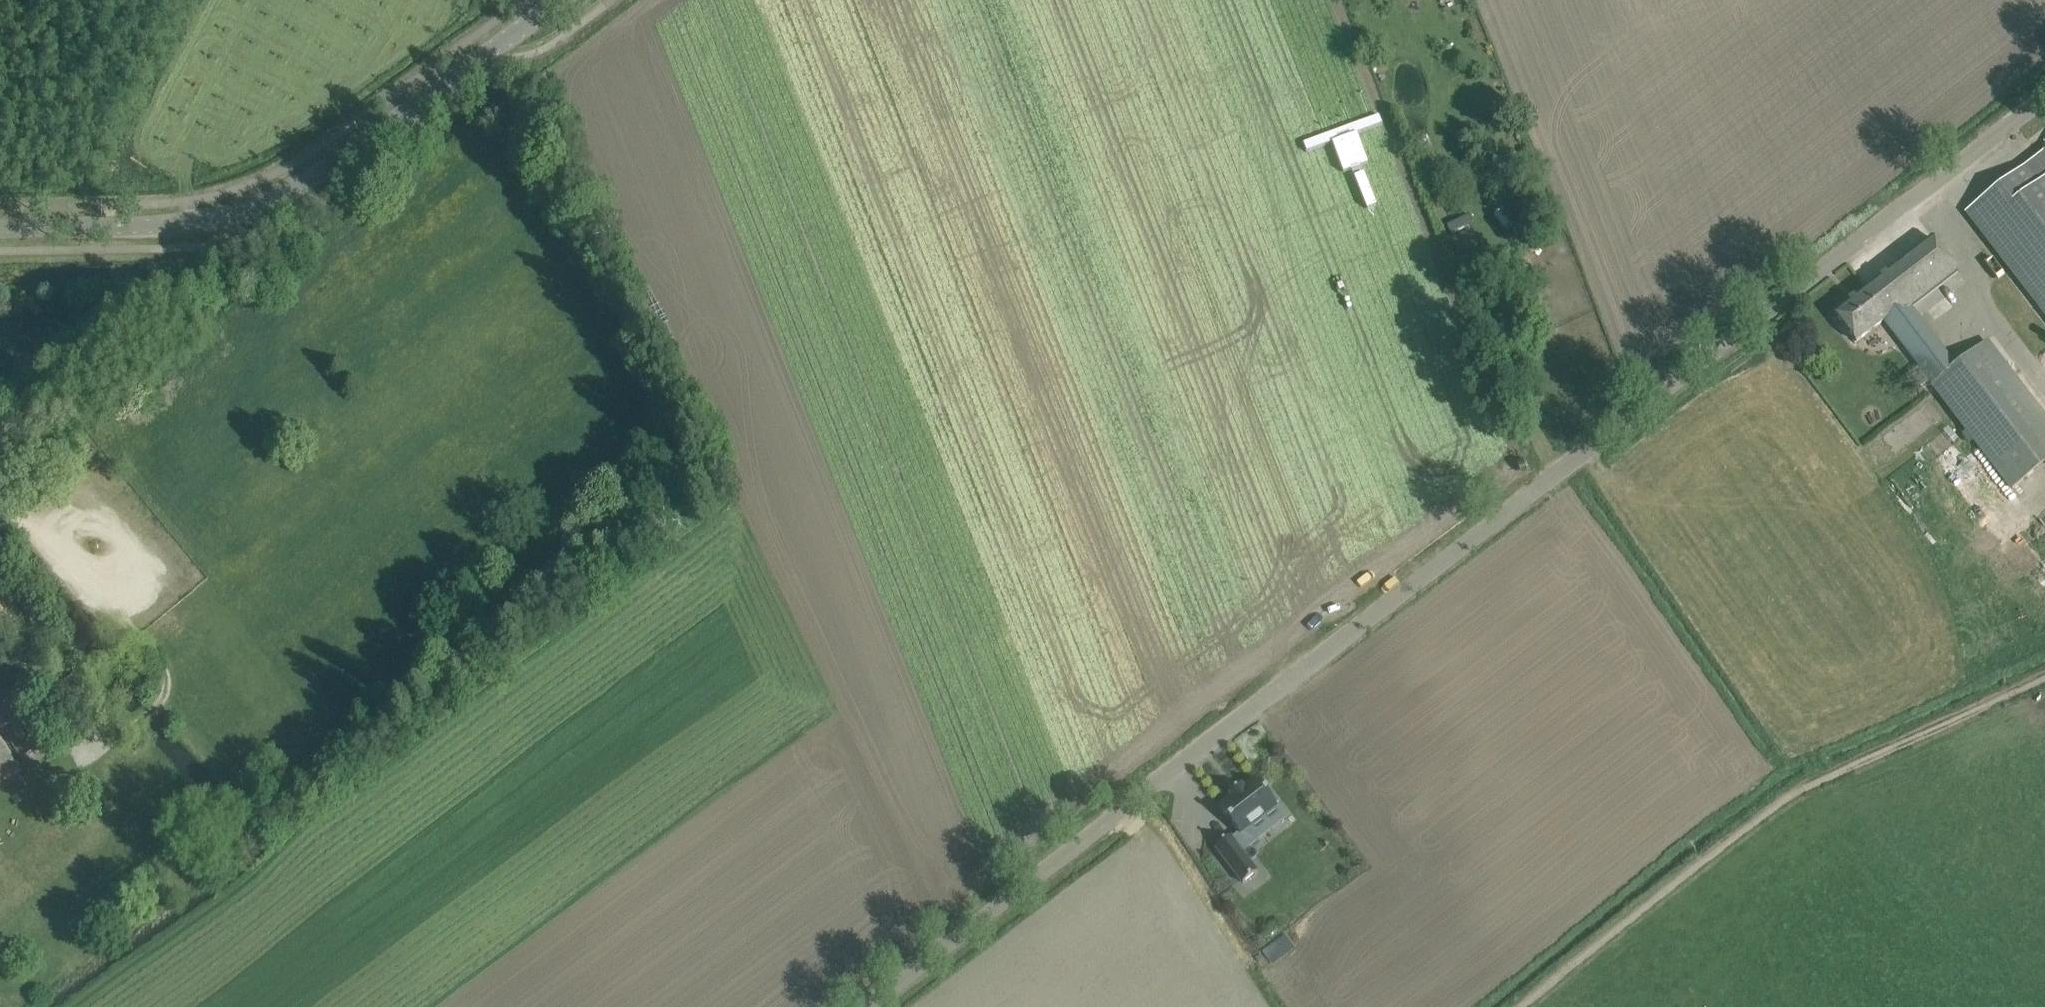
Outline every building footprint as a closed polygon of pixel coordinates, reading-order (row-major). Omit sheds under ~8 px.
[(2044,312),(2044,151),(1967,211),(2044,312)] [(1530,234),(1521,246),(1534,255),(1542,243),(1530,234)] [(1919,317),(1965,281),(1933,238),(1834,314),(1856,343),(1884,322),(2013,489),(2044,464),(2044,418),(1985,341),(1955,364),(1919,317)] [(20,771),(0,736),(0,781),(20,771)] [(1230,837),(1216,848),(1243,883),(1257,872),(1242,852),(1258,840),(1249,828),(1278,807),(1276,804),(1278,802),(1270,791),(1267,793),(1257,779),(1243,789),(1241,786),(1230,795),(1232,798),(1219,807),(1239,834),(1232,840),(1230,837)]
